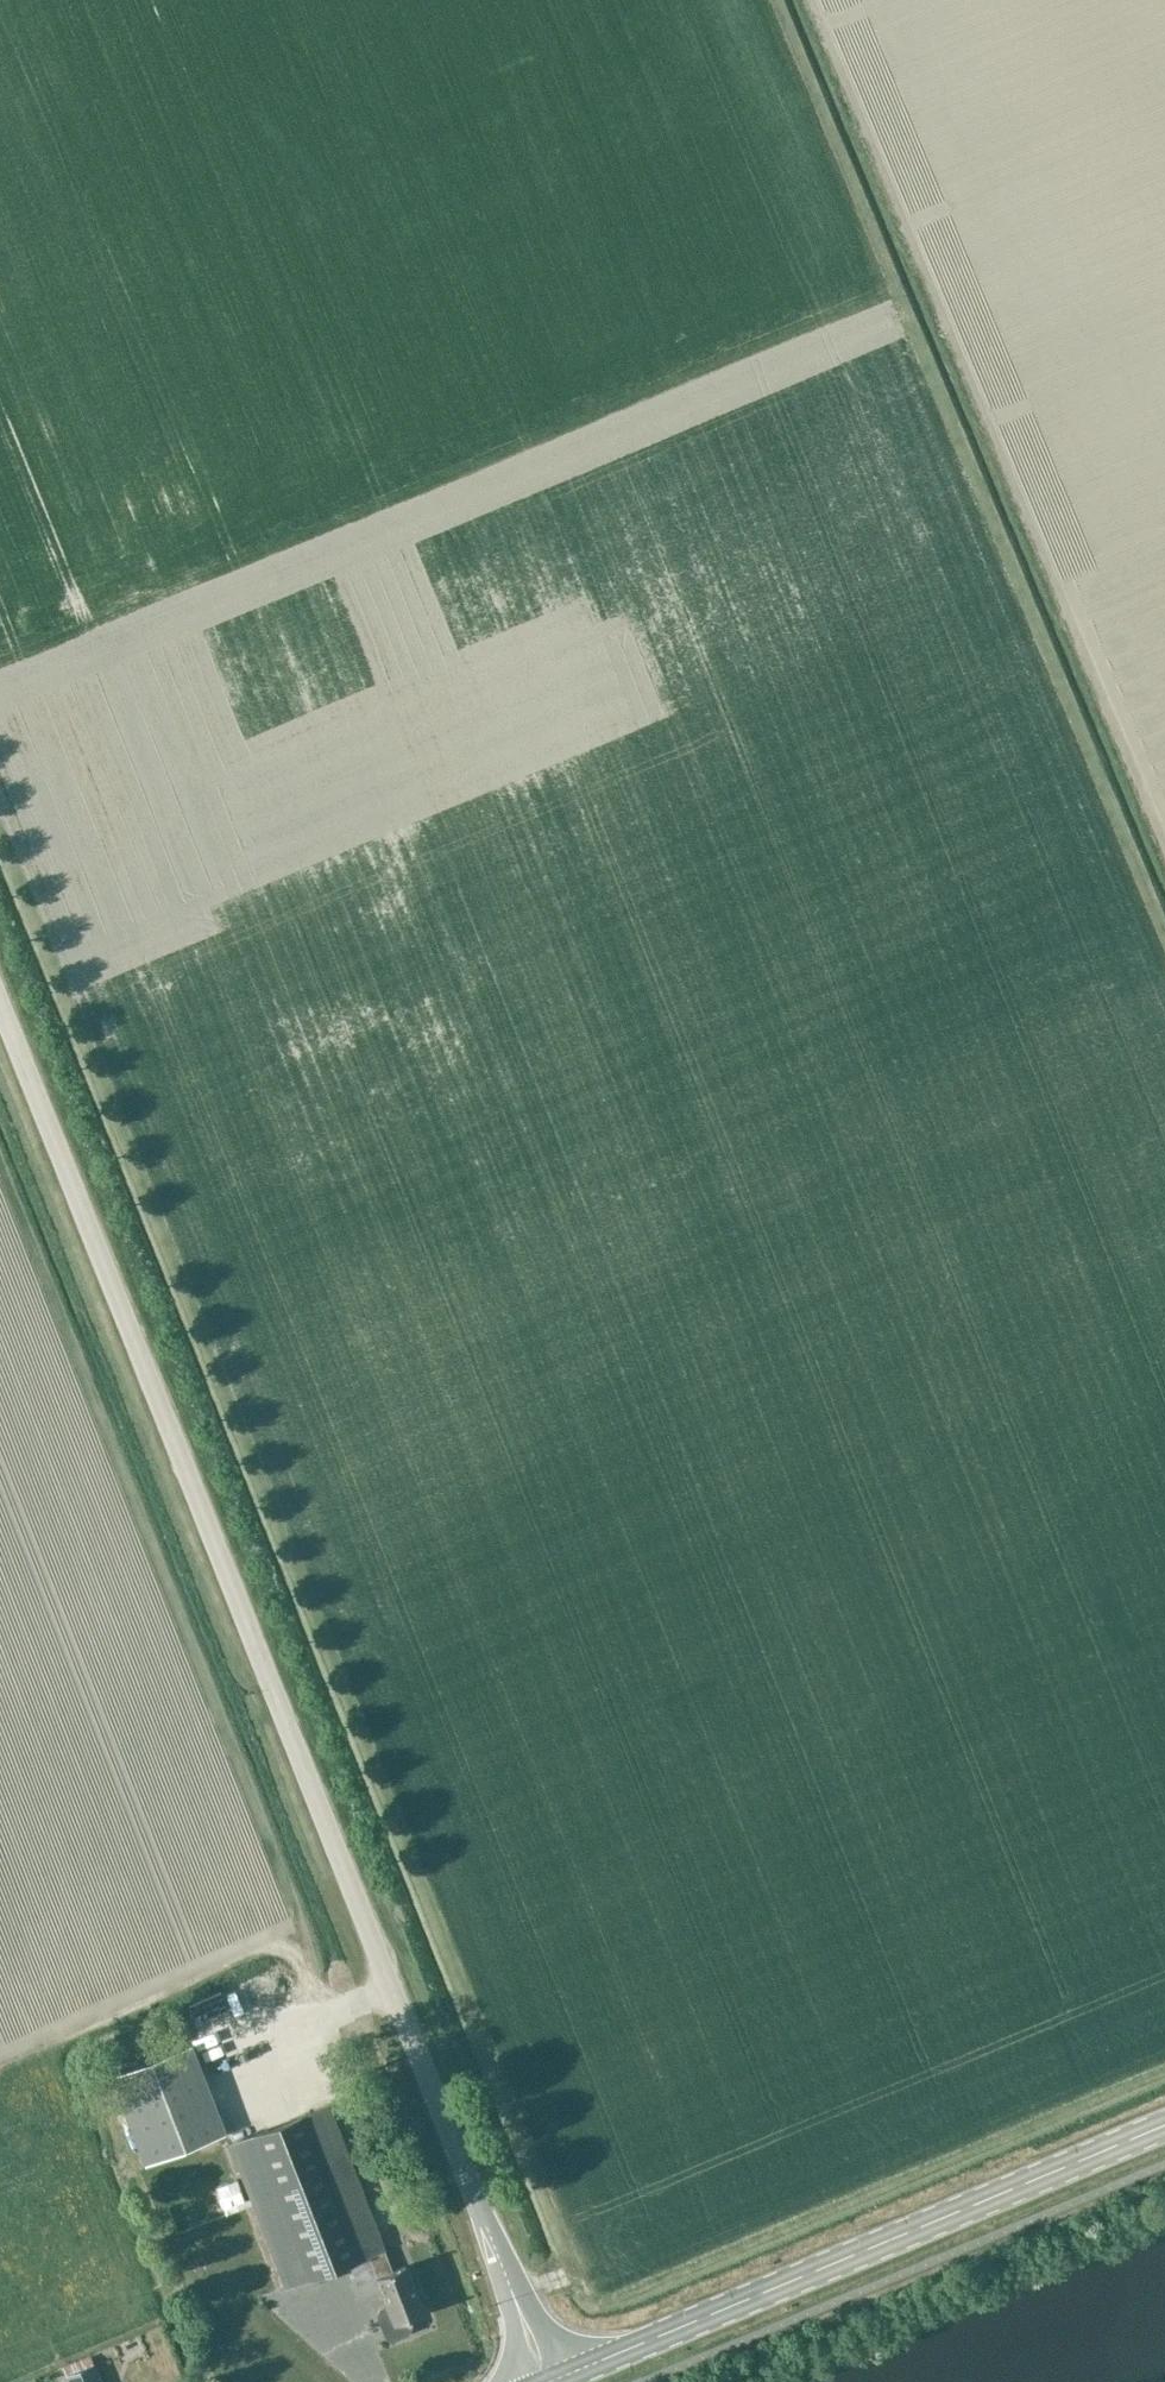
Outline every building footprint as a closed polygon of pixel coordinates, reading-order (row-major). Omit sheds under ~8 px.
[(225,2132),(191,2044),(111,2075),(145,2163),(225,2132)] [(330,2105),(230,2144),(287,2287),(369,2255),(389,2305),(381,2309),(378,2315),(386,2335),(392,2338),(407,2332),(410,2326),(408,2321),(425,2314),(406,2266),(396,2270),(330,2105)] [(70,2381),(104,2381),(96,2362),(67,2374),(70,2381)]
